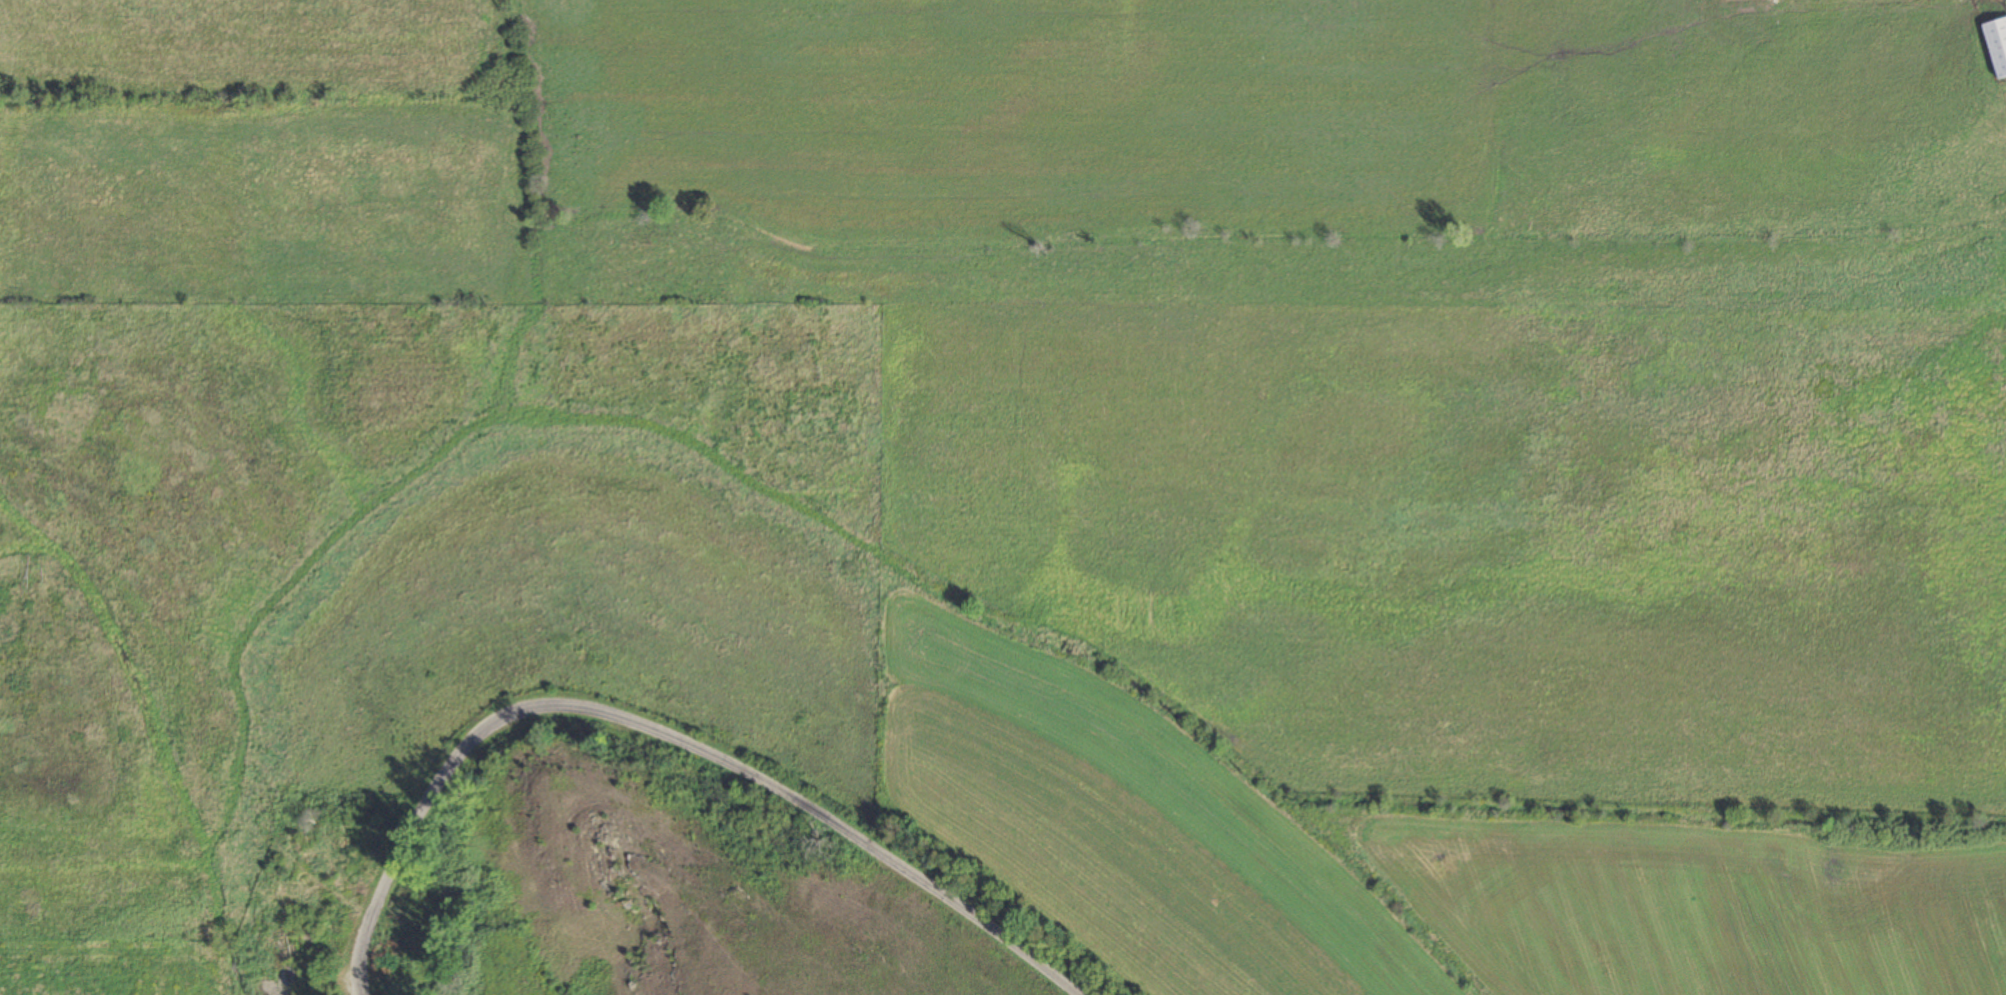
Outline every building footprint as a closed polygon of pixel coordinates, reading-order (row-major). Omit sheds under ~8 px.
[(1992,79),(2005,75),(2005,17),(1979,24),(1992,79)]
